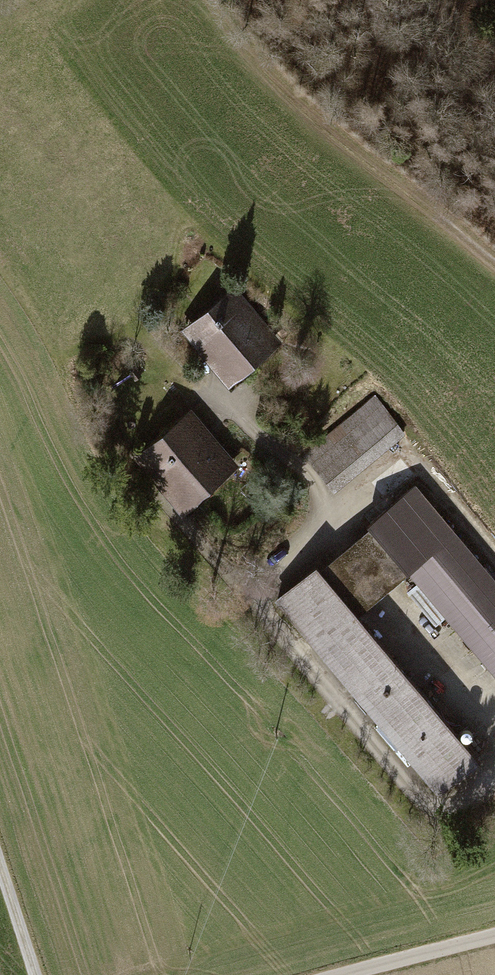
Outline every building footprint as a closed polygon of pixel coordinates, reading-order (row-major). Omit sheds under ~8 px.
[(182,335),(232,393),(285,348),(235,290),(182,335)] [(307,458),(332,487),(398,431),(374,402),(307,458)] [(185,523),(243,474),(192,415),(134,464),(185,523)] [(482,764),(362,623),(413,580),(494,677),(494,578),(420,490),(279,609),(441,799),(482,764)]
